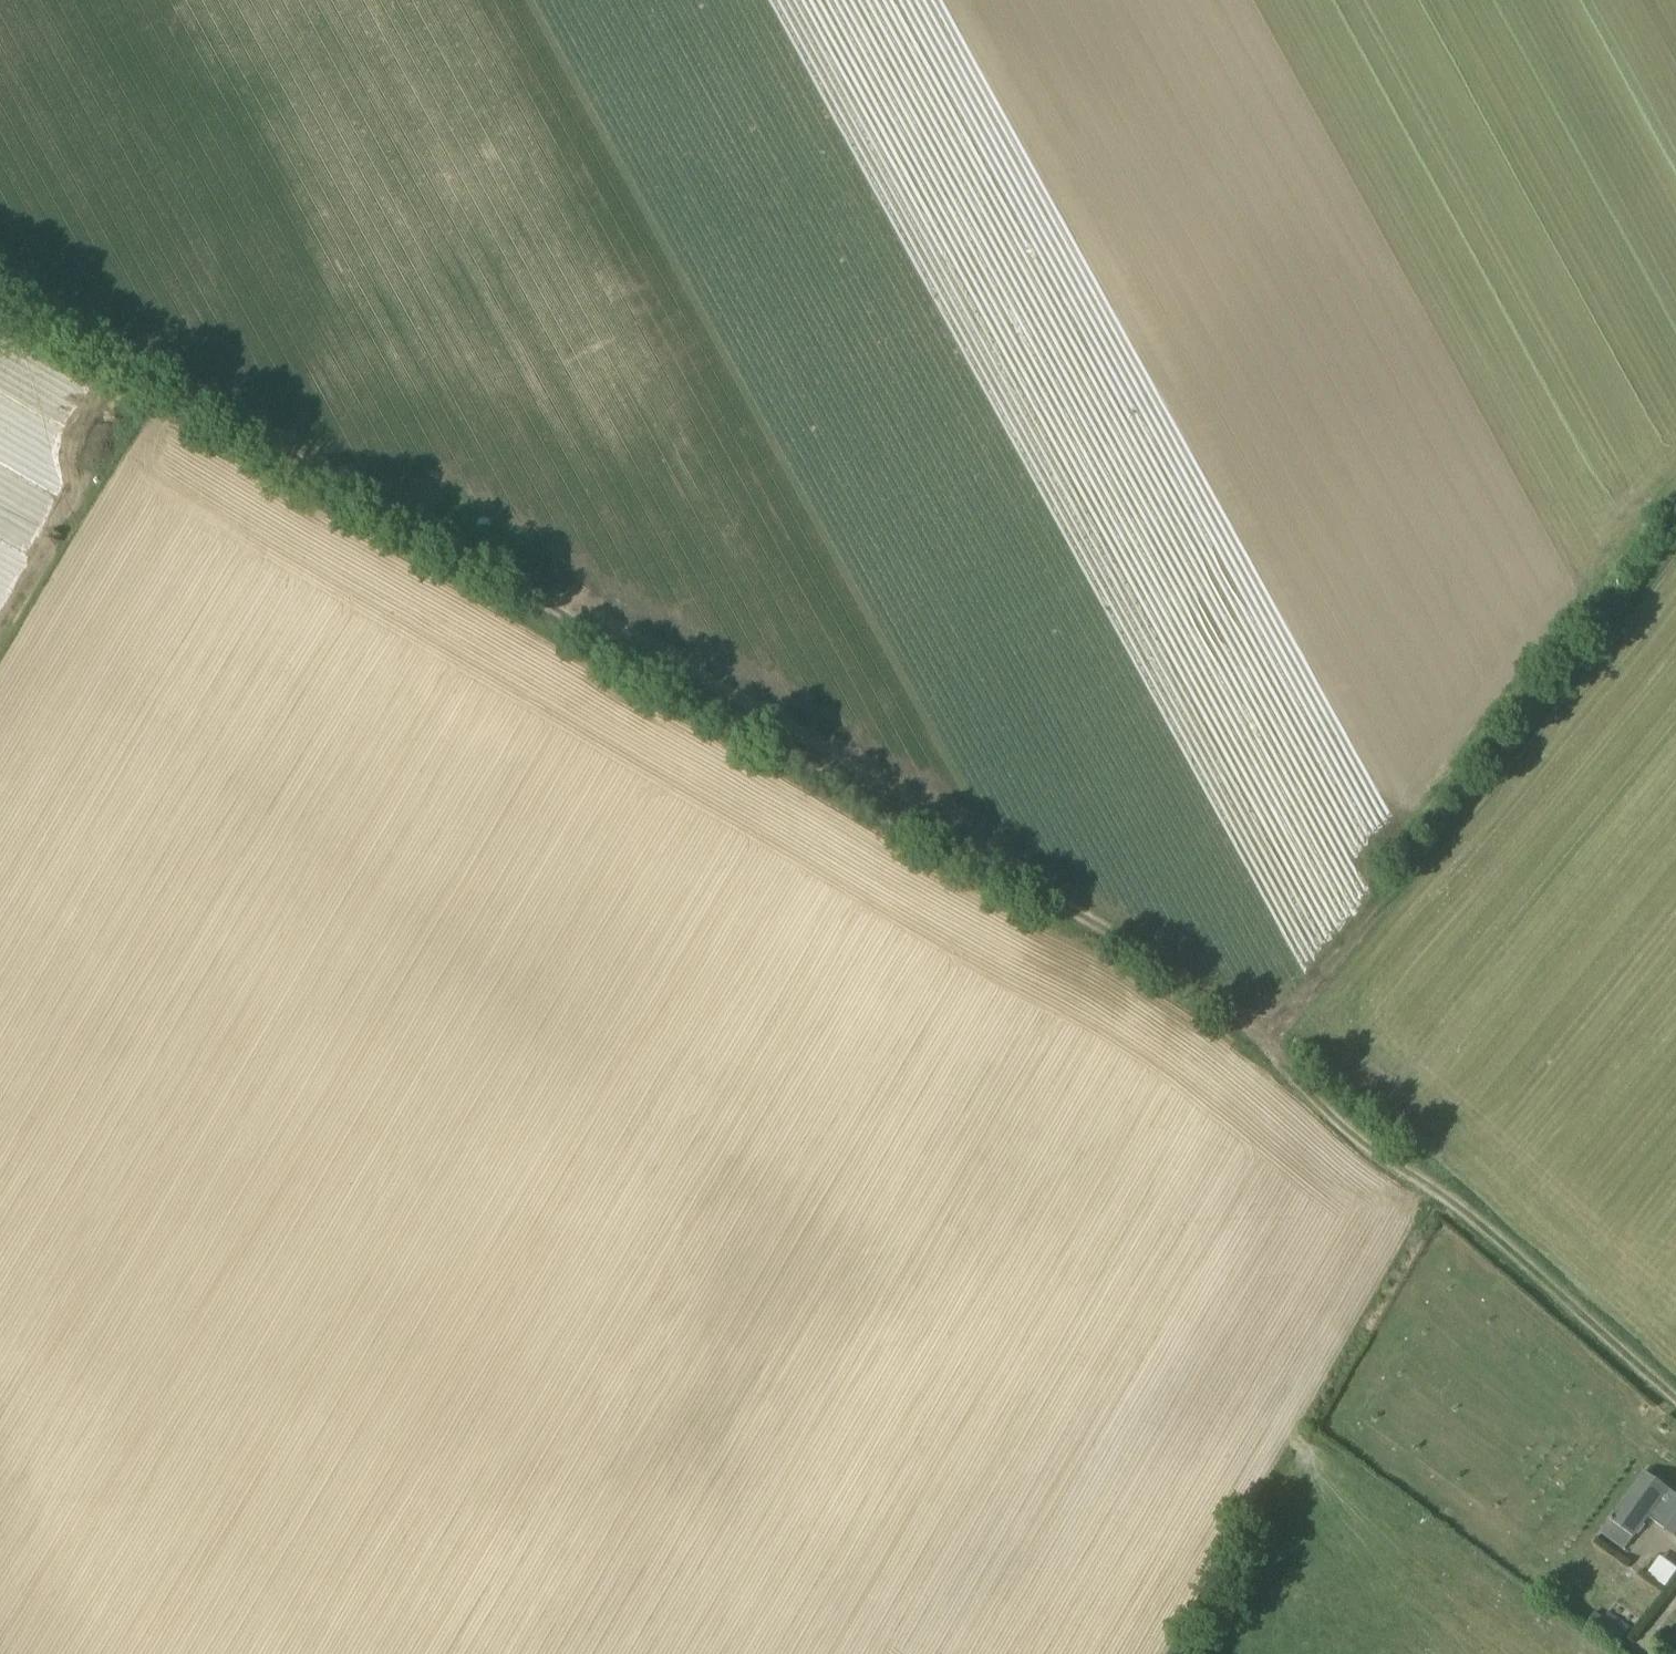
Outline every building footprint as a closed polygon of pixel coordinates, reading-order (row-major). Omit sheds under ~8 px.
[(1669,1488),(1646,1471),(1611,1520),(1634,1537),(1649,1516),(1665,1528),(1665,1529),(1675,1537),(1675,1493),(1669,1488)] [(1675,1576),(1675,1562),(1664,1553),(1650,1572),(1669,1586),(1675,1576)]
